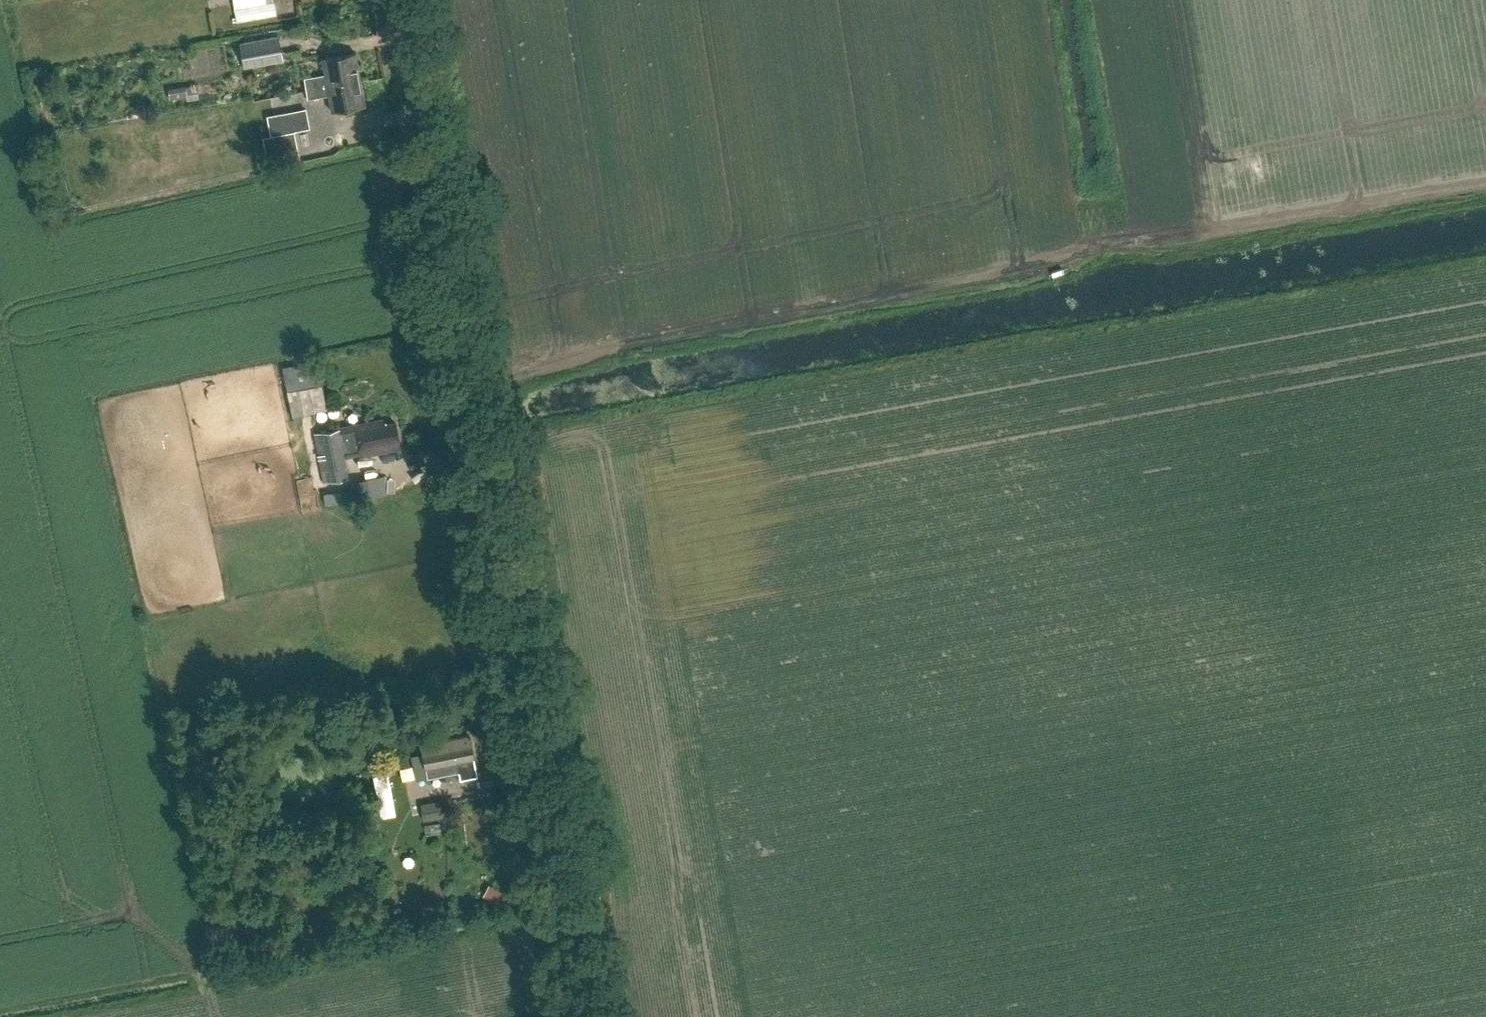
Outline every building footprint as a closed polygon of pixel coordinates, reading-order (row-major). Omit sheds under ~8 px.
[(275,1),(236,8),(238,21),(278,14),(275,1)] [(280,36),(240,43),(245,68),(284,60),(280,36)] [(326,74),(304,78),(306,89),(361,79),(356,52),(323,58),(326,74)] [(333,112),(365,106),(361,79),(306,89),(308,99),(330,95),(333,112)] [(303,113),(292,115),(294,127),(306,124),(303,113)] [(266,154),(298,148),(295,133),(263,139),(266,154)] [(317,358),(294,363),(304,415),(327,410),(317,358)] [(345,458),(401,447),(396,422),(385,424),(384,419),(339,428),(340,429),(316,433),(325,480),(348,476),(345,458)] [(470,744),(423,753),(429,784),(476,775),(470,744)] [(425,820),(449,815),(446,799),(422,803),(425,820)] [(487,884),(481,896),(499,905),(505,893),(487,884)]
